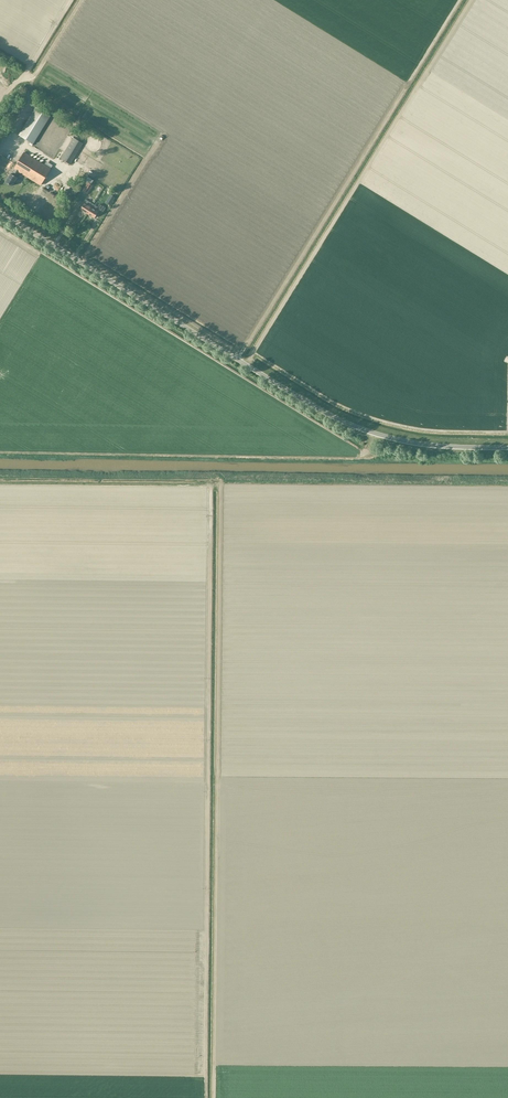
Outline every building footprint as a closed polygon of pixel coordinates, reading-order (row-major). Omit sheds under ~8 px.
[(33,144),(50,116),(35,107),(18,135),(33,144)] [(73,138),(61,159),(70,165),(83,144),(73,138)] [(40,185),(50,169),(23,152),(13,169),(14,170),(12,174),(11,174),(5,182),(12,186),(13,184),(17,178),(16,177),(19,172),(40,185)] [(93,186),(88,183),(82,191),(87,194),(93,186)] [(87,214),(93,204),(86,200),(83,203),(84,203),(80,209),(87,214)] [(99,205),(98,207),(93,204),(87,214),(94,218),(98,212),(101,214),(105,208),(99,205)]
